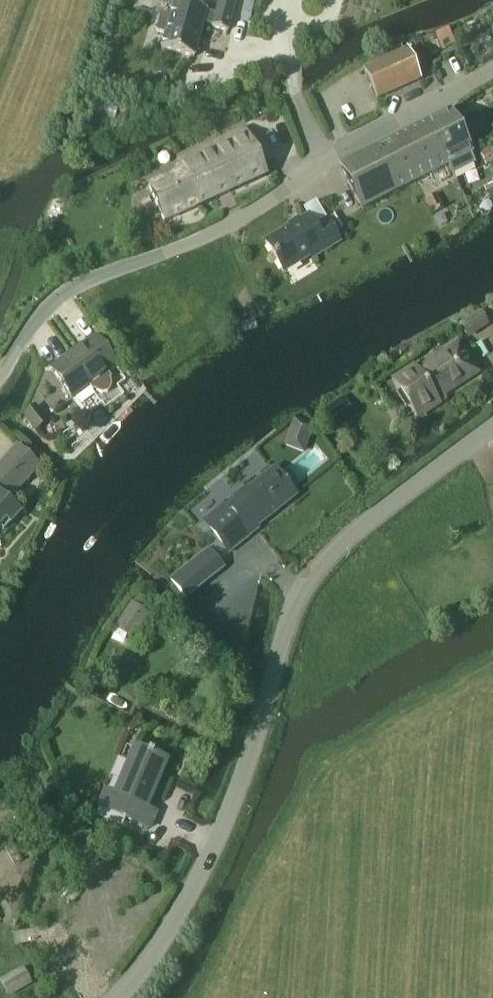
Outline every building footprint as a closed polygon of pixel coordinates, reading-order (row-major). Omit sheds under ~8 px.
[(193,58),(203,24),(212,27),(212,28),(227,33),(236,0),(219,0),(215,15),(206,12),(206,11),(173,2),(169,17),(161,15),(156,32),(165,34),(161,49),(193,58)] [(376,101),(418,81),(405,53),(363,72),(376,101)] [(425,123),(447,166),(448,166),(452,175),(473,164),(468,155),(470,155),(448,111),(425,123)] [(360,210),(447,166),(425,123),(338,167),(360,210)] [(163,223),(264,176),(243,130),(177,161),(182,171),(147,187),(163,223)] [(486,167),(492,163),(492,155),(489,147),(478,154),(486,167)] [(431,216),(444,209),(436,195),(424,202),(431,216)] [(311,259),(339,241),(326,219),(313,227),(307,216),(264,242),(283,272),(309,256),(311,259)] [(481,313),(460,326),(467,337),(487,324),(481,313)] [(105,373),(114,366),(94,339),(51,370),(71,398),(87,386),(91,391),(93,390),(95,393),(101,394),(106,393),(109,388),(109,383),(107,380),(109,379),(105,373)] [(435,398),(474,374),(457,347),(441,357),(438,351),(402,374),(403,376),(392,382),(414,417),(437,403),(435,398)] [(323,412),(334,429),(355,414),(344,398),(327,410),(323,412)] [(34,431),(46,421),(34,407),(22,416),(34,431)] [(289,429),(285,438),(307,447),(314,428),(302,423),(297,421),(293,420),(290,427),(289,429)] [(0,464),(0,488),(6,493),(18,480),(23,484),(39,466),(16,446),(0,464)] [(273,470),(245,491),(239,489),(233,494),(234,499),(234,500),(224,508),(219,508),(206,518),(206,523),(228,552),(258,529),(256,527),(294,497),(273,470)] [(14,510),(0,497),(0,526),(14,510)] [(132,640),(149,615),(130,603),(114,628),(132,640)] [(148,829),(155,812),(146,808),(165,762),(152,756),(153,754),(148,752),(147,754),(134,748),(115,794),(105,790),(98,808),(148,829)] [(7,995),(32,981),(25,969),(0,983),(7,995)]
